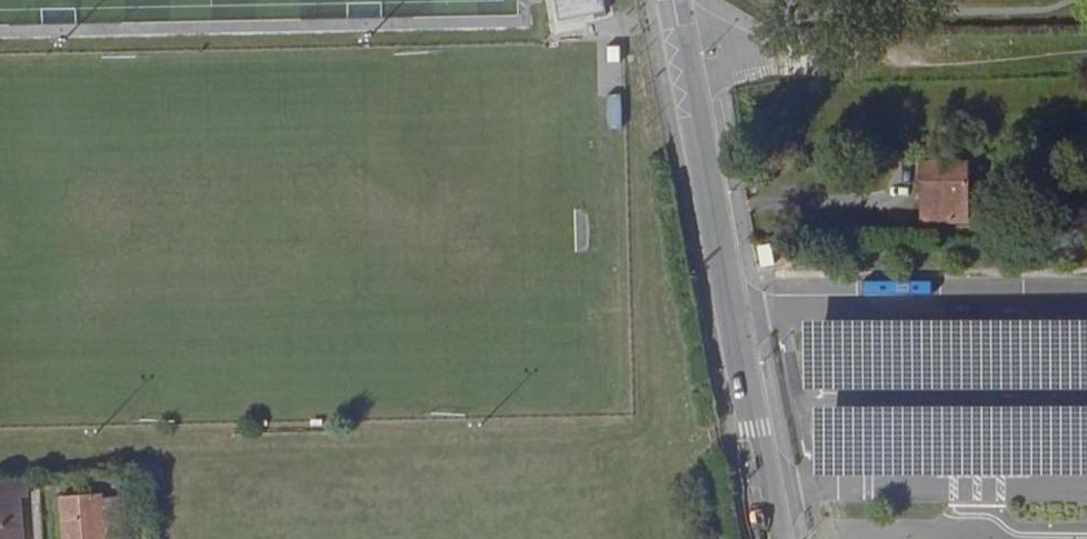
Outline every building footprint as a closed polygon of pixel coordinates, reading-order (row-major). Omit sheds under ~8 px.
[(573,20),(608,15),(606,0),(570,0),(573,20)] [(621,124),(619,95),(607,95),(609,124),(621,124)] [(967,164),(923,163),(924,222),(968,222),(967,164)] [(28,482),(0,484),(0,538),(24,538),(19,495),(28,495),(28,482)] [(65,493),(69,538),(107,538),(104,499),(83,500),(82,492),(65,493)]
